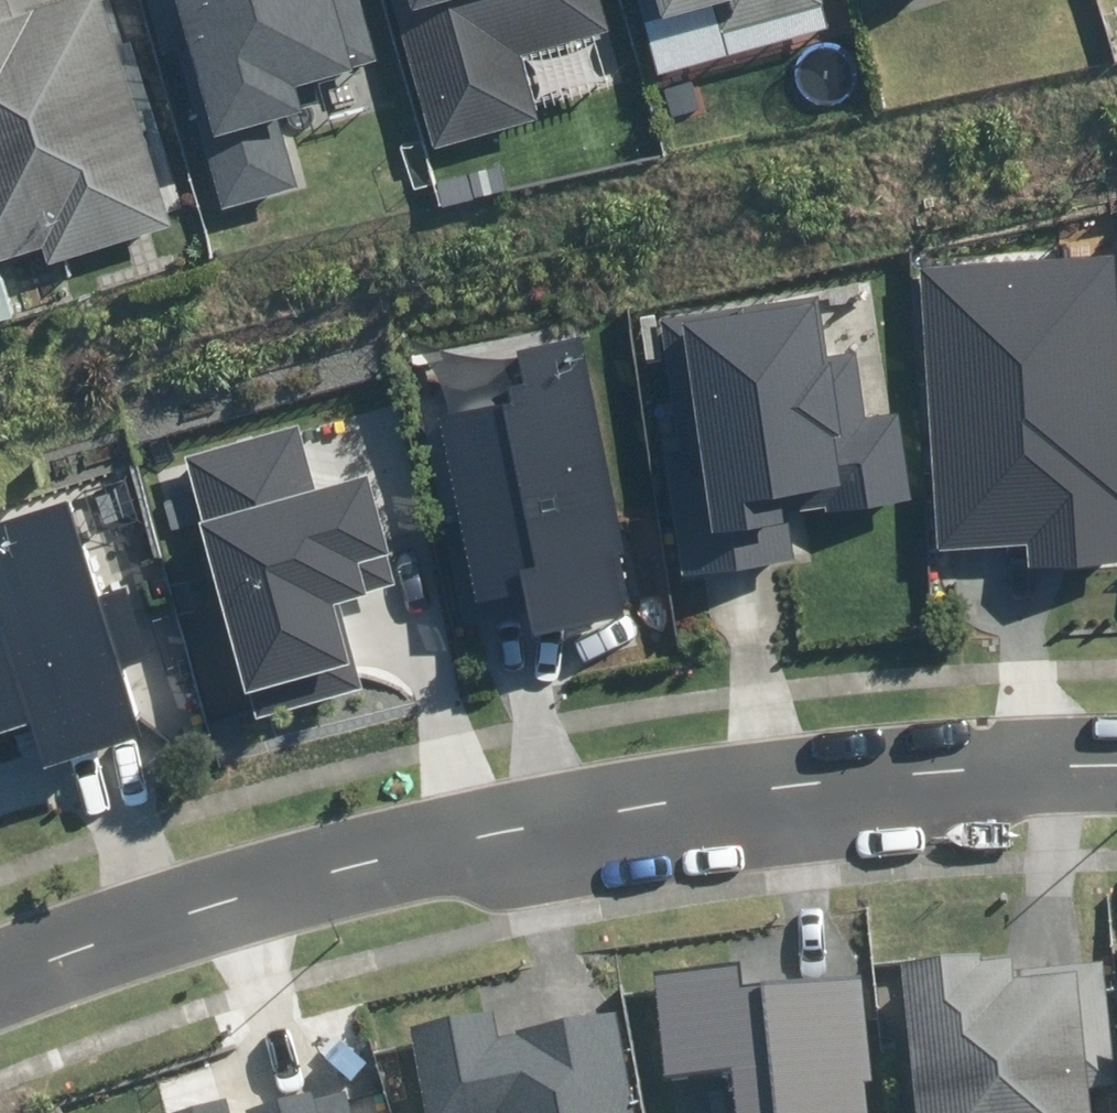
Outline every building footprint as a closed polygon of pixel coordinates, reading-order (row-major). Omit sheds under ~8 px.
[(41,247),(48,267),(169,227),(140,136),(158,130),(129,42),(111,48),(96,0),(48,0),(11,12),(7,0),(0,0),(0,261),(41,247)] [(224,207),(297,187),(279,120),(303,113),(295,82),(376,59),(360,0),(167,0),(224,207)] [(430,148),(539,121),(524,58),(620,34),(612,0),(393,0),(430,148)] [(658,73),(827,28),(819,0),(638,0),(658,73)] [(936,551),(1024,546),(1025,567),(1116,561),(1116,257),(1116,256),(919,268),(936,551)] [(664,452),(684,574),(790,558),(781,498),(798,495),(803,522),(914,505),(899,413),(864,418),(854,353),(828,357),(819,298),(664,322),(684,449),(664,452)] [(526,595),(531,634),(628,620),(586,335),(512,345),(518,382),(505,384),(508,401),(446,410),(474,603),(526,595)] [(183,456),(255,721),(363,692),(339,600),(395,584),(366,477),(315,490),(298,426),(183,456)] [(32,729),(43,767),(137,740),(68,505),(0,524),(0,738),(32,729)] [(1084,1088),(1115,1084),(1103,961),(1009,971),(1008,959),(979,962),(978,954),(903,962),(919,1112),(1087,1112),(1084,1088)] [(865,1081),(872,1081),(862,975),(745,987),(742,962),(655,971),(666,1073),(731,1067),(735,1112),(868,1112),(865,1081)] [(616,1015),(499,1037),(494,1010),(413,1025),(429,1112),(634,1112),(616,1015)] [(346,1093),(314,1101),(311,1091),(247,1108),(248,1112),(351,1112),(346,1093)] [(223,1098),(163,1112),(227,1112),(223,1098)]
